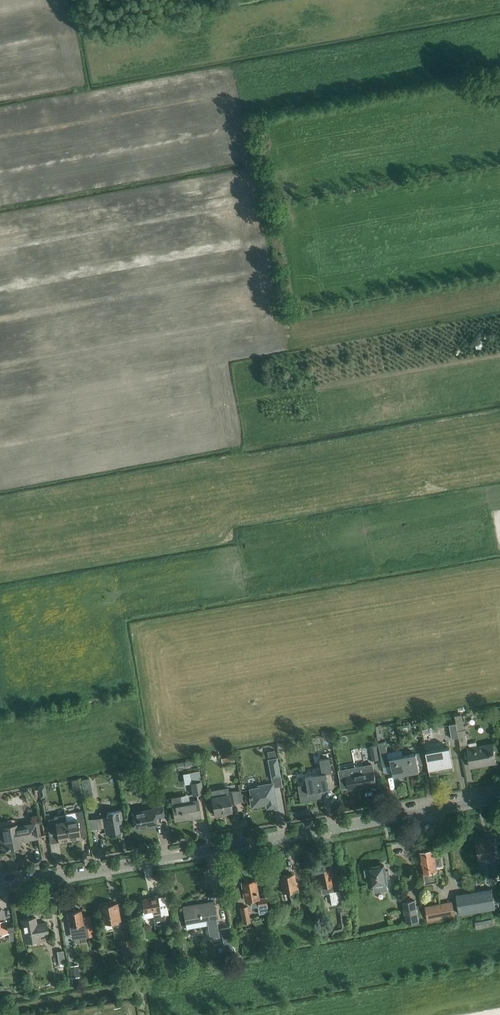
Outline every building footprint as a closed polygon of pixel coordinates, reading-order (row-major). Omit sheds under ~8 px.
[(459,737),(458,730),(457,723),(450,724),(453,738),(459,737)] [(468,744),(465,729),(458,730),(459,737),(461,745),(468,744)] [(407,774),(404,755),(388,758),(385,741),(378,743),(383,767),(392,765),(394,776),(407,774)] [(496,762),(494,753),(492,743),(468,748),(471,765),(484,762),(484,765),(496,762)] [(379,759),(377,745),(371,746),(373,760),(379,759)] [(454,770),(452,760),(450,747),(426,751),(426,752),(428,763),(430,775),(454,770)] [(275,750),(267,751),(269,759),(272,777),(280,775),(277,758),(276,758),(275,750)] [(420,771),(418,761),(421,760),(421,764),(428,763),(426,752),(416,754),(416,753),(404,755),(407,774),(420,771)] [(329,789),(326,773),(332,772),(329,756),(320,758),(322,772),(304,776),(306,784),(297,786),(300,801),(317,798),(316,791),(329,789)] [(153,779),(148,780),(149,786),(160,784),(157,767),(151,768),(153,779)] [(346,769),(338,770),(341,788),(349,787),(349,789),(376,784),(374,775),(374,770),(348,775),(346,769)] [(203,792),(201,781),(199,771),(189,772),(193,794),(203,792)] [(275,794),(274,787),(273,783),(258,785),(258,787),(250,788),(251,795),(250,795),(252,806),(263,804),(266,803),(267,808),(277,806),(276,798),(274,798),(273,794),(275,794)] [(45,785),(39,786),(41,797),(47,796),(45,785)] [(237,802),(235,792),(235,790),(229,791),(229,794),(220,796),(219,789),(212,790),(216,813),(231,811),(229,802),(231,802),(231,803),(237,802)] [(201,816),(199,806),(198,799),(182,802),(181,795),(173,797),(174,803),(172,804),(175,819),(186,817),(187,819),(201,816)] [(155,817),(164,816),(162,805),(153,807),(153,809),(132,813),(135,828),(157,824),(155,817)] [(118,823),(123,822),(121,810),(108,813),(108,816),(96,818),(98,828),(105,827),(106,833),(120,831),(118,823)] [(81,838),(79,825),(85,824),(83,813),(77,814),(77,812),(66,814),(67,820),(70,840),(81,838)] [(70,840),(67,820),(66,814),(55,816),(55,818),(49,819),(51,831),(57,829),(59,842),(70,840)] [(30,835),(30,837),(30,838),(38,837),(35,823),(17,826),(17,824),(0,827),(0,828),(4,849),(20,846),(19,837),(30,835)] [(498,875),(494,857),(499,856),(496,837),(476,841),(480,860),(486,859),(489,877),(498,875)] [(437,866),(443,865),(442,856),(435,857),(434,849),(432,849),(430,848),(428,849),(427,850),(420,851),(423,873),(424,873),(425,883),(438,881),(436,870),(438,870),(437,866)] [(387,883),(386,878),(390,878),(388,870),(385,871),(384,865),(370,867),(370,869),(365,870),(366,876),(371,875),(374,892),(388,890),(387,883)] [(334,893),(332,884),(333,884),(330,867),(317,869),(320,886),(321,894),(329,893),(331,904),(343,902),(341,892),(334,893)] [(300,908),(297,890),(298,890),(296,880),(294,881),(293,873),(281,875),(284,892),(290,891),(293,909),(300,908)] [(258,898),(255,880),(250,880),(249,879),(245,880),(244,881),(243,882),(246,900),(250,900),(252,907),(258,906),(259,913),(268,911),(266,896),(258,898)] [(495,908),(492,888),(457,894),(460,914),(495,908)] [(161,913),(158,896),(142,899),(144,912),(143,912),(143,916),(145,918),(154,916),(154,914),(161,913)] [(418,920),(415,900),(403,902),(407,922),(418,920)] [(186,922),(207,919),(210,937),(219,936),(216,918),(217,918),(214,901),(183,907),(186,922)] [(120,920),(117,903),(101,906),(104,923),(120,920)] [(436,908),(428,909),(430,919),(450,915),(448,903),(436,905),(436,908)] [(248,906),(240,907),(243,923),(250,921),(248,906)] [(93,935),(90,915),(82,917),(81,909),(75,910),(74,908),(69,909),(68,911),(67,912),(71,933),(84,931),(85,936),(93,935)] [(170,924),(168,914),(161,915),(162,925),(170,924)] [(49,934),(47,922),(41,923),(42,928),(38,929),(36,917),(21,920),(25,942),(40,940),(39,936),(49,934)] [(6,919),(6,920),(0,921),(0,934),(2,934),(9,933),(8,930),(14,929),(13,924),(7,925),(6,919)] [(229,927),(221,929),(225,950),(228,950),(229,957),(235,956),(233,949),(229,927)] [(327,931),(320,937),(321,940),(327,939),(331,935),(327,931)] [(130,938),(120,940),(123,960),(133,958),(130,938)] [(65,962),(63,950),(57,951),(59,963),(65,962)] [(174,958),(164,959),(165,969),(175,968),(174,958)] [(95,960),(91,964),(96,969),(100,965),(95,960)] [(79,976),(78,965),(69,966),(71,977),(79,976)]
